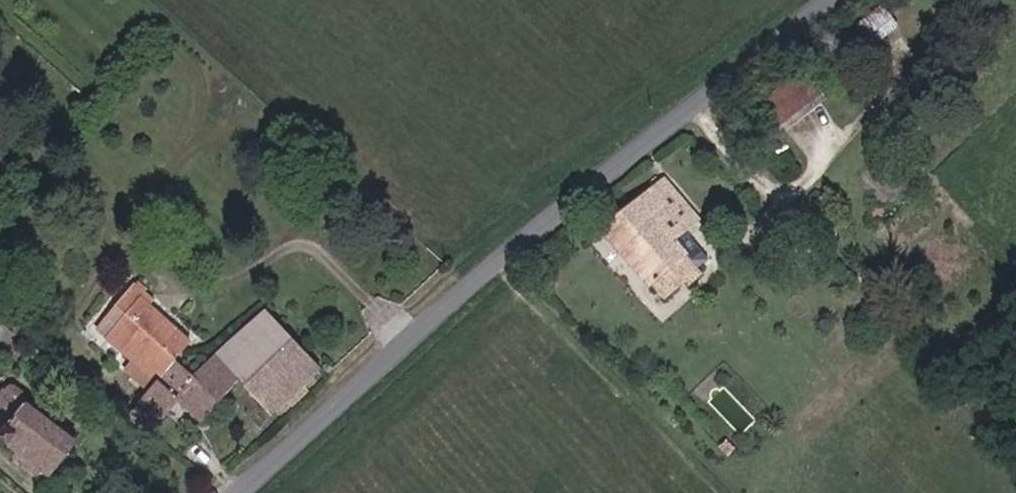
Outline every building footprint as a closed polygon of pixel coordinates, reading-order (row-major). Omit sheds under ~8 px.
[(853,27),(871,49),(901,24),(882,2),(853,27)] [(751,107),(777,140),(831,97),(806,64),(751,107)] [(658,284),(667,293),(689,274),(680,265),(689,257),(676,242),(694,227),(684,214),(699,201),(671,170),(603,231),(654,287),(658,284)] [(153,389),(181,361),(197,344),(137,285),(98,325),(136,362),(130,367),(153,389)] [(244,382),(278,415),(329,364),(269,305),(218,356),(244,382)] [(197,377),(181,361),(153,389),(137,405),(156,424),(174,406),(198,429),(244,382),(218,356),(197,377)] [(86,447),(30,401),(6,430),(24,445),(33,434),(71,465),(86,447)] [(33,434),(24,445),(62,476),(71,465),(33,434)]
